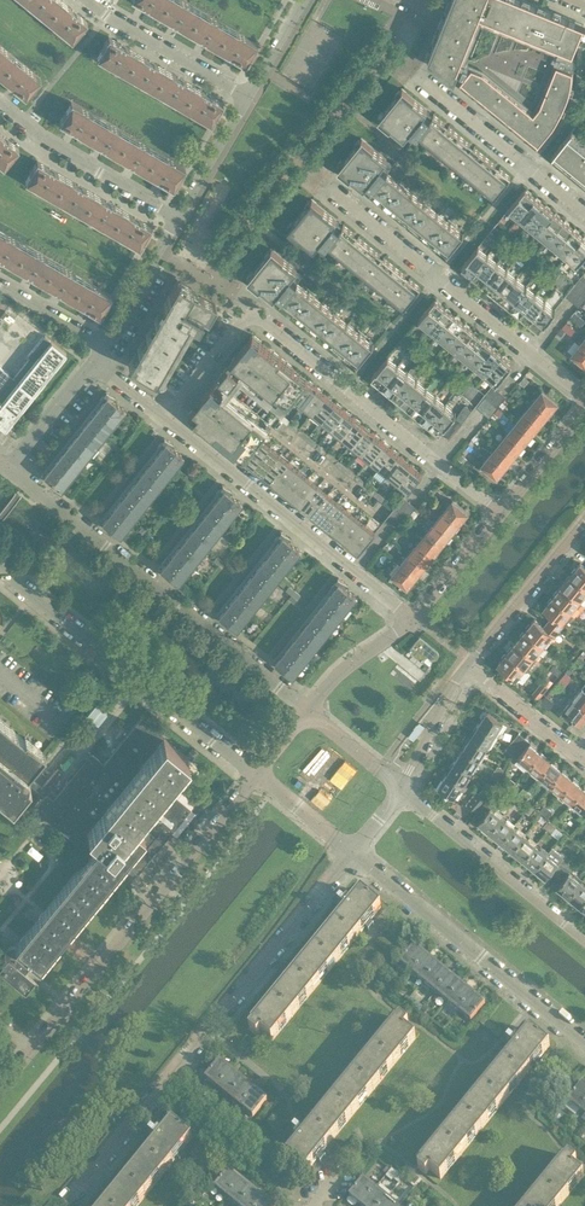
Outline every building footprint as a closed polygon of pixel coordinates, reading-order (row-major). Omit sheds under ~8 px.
[(61,0),(22,0),(46,19),(61,0)] [(87,21),(61,0),(46,19),(72,40),(87,21)] [(142,6),(159,15),(167,0),(133,0),(142,6)] [(182,0),(167,0),(159,15),(187,31),(199,10),(182,0)] [(580,34),(584,25),(584,24),(575,20),(527,0),(451,0),(446,12),(449,15),(443,22),(443,21),(432,46),(432,48),(429,54),(454,75),(455,75),(460,79),(460,80),(537,143),(553,124),(554,124),(556,120),(559,116),(562,111),(564,106),(568,96),(570,91),(572,85),(572,83),(573,80),(573,78),(573,76),(573,74),(573,72),(574,69),(574,68),(573,68),(573,51),(580,34)] [(228,26),(199,10),(187,31),(215,48),(228,26)] [(257,43),(228,26),(215,48),(244,65),(257,43)] [(96,57),(124,74),(137,52),(108,36),(96,57)] [(15,57),(0,45),(0,75),(15,57)] [(165,69),(137,52),(124,74),(153,90),(165,69)] [(0,75),(0,76),(25,97),(41,78),(15,57),(0,75)] [(194,85),(165,69),(153,90),(181,107),(194,85)] [(223,102),(194,85),(181,107),(210,123),(223,102)] [(403,87),(402,88),(380,116),(405,136),(405,135),(411,140),(409,143),(410,144),(419,133),(418,132),(433,113),(427,108),(428,108),(403,87)] [(71,101),(59,122),(87,139),(99,117),(71,101)] [(444,154),(460,134),(449,125),(448,125),(445,123),(445,122),(434,113),(433,113),(418,132),(419,133),(444,154)] [(127,134),(99,117),(87,139),(115,155),(127,134)] [(0,132),(0,164),(3,167),(19,148),(0,132)] [(156,150),(127,134),(115,155),(144,172),(156,150)] [(469,174),(485,155),(474,146),(472,145),(470,143),(471,143),(460,134),(444,154),(469,174)] [(552,155),(584,184),(584,150),(568,136),(552,155)] [(362,137),(344,159),(339,165),(364,186),(365,185),(371,190),(386,171),(387,172),(396,161),(395,160),(393,163),(387,158),(387,157),(362,137)] [(185,167),(156,150),(144,172),(173,189),(185,167)] [(494,196),(510,176),(511,176),(499,166),(499,167),(495,164),(496,164),(485,155),(469,174),(494,195),(493,195),(494,196)] [(65,176),(37,160),(24,181),(53,198),(65,176)] [(396,212),(412,192),(387,172),(386,171),(371,190),(370,191),(382,200),(382,199),(386,202),(385,203),(396,212)] [(93,193),(65,176),(53,198),(81,214),(93,193)] [(535,195),(527,188),(525,188),(516,199),(525,207),(535,195)] [(421,232),(438,213),(412,192),(396,212),(407,221),(407,220),(411,223),(411,224),(421,232)] [(122,209),(93,193),(81,214),(109,230),(122,209)] [(545,203),(536,196),(535,195),(525,207),(535,215),(545,203)] [(312,198),(294,220),(289,226),(314,246),(315,246),(321,251),(319,254),(319,255),(328,244),(327,243),(343,224),(337,219),(337,218),(312,198)] [(583,255),(574,247),(564,239),(554,231),(545,223),(535,215),(525,207),(516,199),(509,208),(499,221),(498,223),(500,225),(502,223),(562,272),(552,284),(492,235),(493,233),(491,231),(489,233),(479,245),(478,245),(471,254),(481,262),(491,269),(501,277),(510,285),(520,293),(529,301),(539,309),(549,317),(584,272),(584,265),(579,260),(583,255)] [(554,211),(546,204),(545,203),(535,215),(545,223),(554,211)] [(151,226),(122,209),(109,230),(139,247),(151,226)] [(564,219),(555,212),(554,211),(545,223),(554,231),(564,219)] [(447,254),(464,233),(463,232),(462,233),(438,213),(421,232),(432,241),(433,241),(436,244),(447,254)] [(574,227),(565,220),(564,219),(554,231),(564,239),(574,227)] [(352,263),(368,244),(368,243),(358,235),(358,236),(356,235),(354,233),(355,232),(343,223),(343,224),(327,243),(328,244),(352,263)] [(584,235),(574,227),(564,239),(574,247),(584,235)] [(0,230),(0,258),(13,266),(25,245),(0,230)] [(584,235),(574,247),(583,255),(584,253),(584,236),(584,235)] [(379,285),(395,265),(384,256),(383,257),(380,254),(380,253),(368,243),(368,244),(352,263),(379,285)] [(54,261),(25,245),(13,266),(41,282),(54,261)] [(267,253),(254,270),(251,268),(248,272),(250,274),(249,276),(274,296),(274,295),(280,300),(296,281),(297,282),(306,271),(305,271),(303,273),(296,268),(297,268),(272,247),(271,249),(269,247),(265,251),(267,253)] [(481,262),(471,254),(462,265),(471,273),(481,262)] [(82,278),(54,261),(41,282),(70,299),(82,278)] [(481,262),(471,273),(481,281),(491,269),(481,262)] [(404,306),(420,287),(421,286),(409,277),(405,275),(406,274),(395,265),(379,285),(404,305),(403,306),(404,306)] [(491,269),(481,281),(491,289),(501,277),(491,269)] [(584,275),(576,285),(582,291),(584,287),(584,276),(584,275)] [(501,277),(491,289),(500,297),(510,285),(501,277)] [(111,294),(82,278),(70,299),(99,316),(111,294)] [(176,278),(161,304),(128,362),(144,371),(154,377),(162,363),(165,365),(191,321),(196,325),(201,316),(207,319),(215,304),(191,289),(192,287),(176,278)] [(306,322),(322,302),(297,282),(296,281),(280,300),(280,301),(291,310),(292,310),(295,312),(295,313),(306,322)] [(510,285),(500,297),(510,305),(520,293),(510,285)] [(567,296),(568,296),(573,301),(582,291),(576,285),(567,296)] [(584,299),(584,293),(582,291),(573,301),(579,306),(584,299)] [(520,293),(510,305),(520,313),(529,301),(520,293)] [(445,306),(436,299),(435,298),(426,310),(435,318),(445,306)] [(529,301),(520,313),(529,321),(539,309),(529,301)] [(331,343),(347,323),(322,302),(306,322),(317,331),(317,330),(321,333),(320,334),(331,343)] [(455,314),(446,307),(445,306),(435,318),(445,325),(455,314)] [(539,309),(529,321),(539,329),(549,317),(539,309)] [(1,316),(6,319),(11,323),(15,318),(5,310),(1,316)] [(399,343),(389,356),(388,356),(381,364),(391,372),(401,380),(410,388),(420,396),(430,404),(439,411),(449,419),(453,414),(463,422),(503,373),(493,365),(483,357),(474,349),(464,341),(455,333),(445,325),(435,318),(426,310),(419,318),(409,331),(408,333),(410,335),(412,333),(471,382),(461,394),(402,346),(403,344),(400,342),(399,343)] [(464,322),(455,314),(445,325),(455,333),(464,322)] [(474,330),(465,322),(464,322),(455,333),(464,341),(474,330)] [(357,364),(374,343),(373,343),(372,344),(347,323),(331,343),(342,352),(343,351),(346,354),(346,355),(357,364)] [(484,337),(475,330),(474,330),(464,341),(474,349),(484,337)] [(66,352),(44,334),(27,355),(30,357),(13,378),(0,367),(0,425),(5,428),(66,352)] [(309,380),(253,334),(212,385),(206,393),(189,413),(244,458),(262,436),(268,428),(226,395),(229,391),(242,374),(285,409),(293,399),(309,380)] [(493,345),(484,338),(484,337),(474,349),(483,357),(493,345)] [(580,342),(571,354),(584,365),(584,346),(580,342)] [(503,353),(494,346),(493,345),(483,357),(493,365),(503,353)] [(513,361),(503,353),(493,365),(503,373),(513,361)] [(372,376),(373,377),(381,384),(391,372),(381,364),(372,376)] [(391,372),(381,384),(391,392),(401,380),(391,372)] [(301,406),(317,386),(309,380),(293,399),(301,406)] [(401,380),(391,392),(401,400),(410,388),(401,380)] [(311,413),(327,394),(317,386),(301,406),(311,413)] [(500,391),(494,386),(485,396),(491,401),(500,391)] [(410,388),(401,400),(410,407),(420,396),(410,388)] [(558,402),(542,389),(534,400),(550,413),(558,402)] [(99,404),(72,438),(43,473),(61,488),(124,409),(113,400),(115,398),(106,390),(97,402),(99,404)] [(501,401),(506,396),(500,391),(491,401),(497,406),(499,405),(503,408),(506,405),(501,401)] [(320,421),(336,402),(327,394),(311,413),(320,421)] [(420,396),(410,407),(420,415),(430,404),(420,396)] [(477,406),(477,407),(483,411),(491,401),(485,396),(477,406)] [(550,413),(534,400),(525,411),(541,424),(550,413)] [(491,401),(483,411),(489,416),(497,406),(491,401)] [(330,429),(346,410),(336,402),(320,421),(330,429)] [(439,411),(430,404),(420,415),(430,423),(439,411)] [(339,437),(355,417),(346,410),(330,429),(339,437)] [(439,411),(430,423),(439,431),(449,419),(439,411)] [(541,424),(525,411),(516,421),(532,434),(541,424)] [(297,425),(283,414),(280,418),(294,429),(297,425)] [(349,445),(365,425),(355,417),(339,437),(349,445)] [(532,434),(516,421),(507,432),(523,445),(532,434)] [(358,453),(375,433),(365,425),(349,445),(358,453)] [(316,441),(302,430),(300,433),(313,444),(316,441)] [(523,445),(507,432),(499,443),(515,456),(523,445)] [(368,460),(384,441),(375,433),(358,453),(368,460)] [(254,465),(271,444),(262,436),(244,458),(254,465)] [(157,451),(116,502),(102,520),(119,534),(182,456),(171,447),(173,444),(164,437),(155,449),(157,451)] [(378,468),(393,449),(384,441),(368,460),(378,468)] [(515,456),(499,443),(490,453),(506,466),(515,456)] [(263,473),(281,452),(271,444),(254,465),(263,473)] [(335,456),(322,445),(319,449),(332,460),(335,456)] [(387,476),(403,456),(393,449),(378,468),(387,476)] [(273,481),(290,460),(281,452),(263,473),(273,481)] [(506,466),(490,453),(481,464),(497,477),(506,466)] [(462,454),(459,458),(464,463),(467,458),(462,454)] [(397,484),(412,464),(403,456),(387,476),(397,484)] [(282,489),(300,467),(290,460),(273,481),(282,489)] [(354,472),(341,461),(338,464),(351,475),(354,472)] [(407,492),(423,472),(412,464),(397,484),(407,492)] [(292,497),(309,475),(300,467),(282,489),(292,497)] [(183,478),(188,482),(192,479),(186,474),(183,478)] [(301,504),(319,483),(309,475),(292,497),(301,504)] [(373,487),(360,476),(357,480),(370,491),(373,487)] [(311,512),(329,491),(319,483),(301,504),(311,512)] [(215,498),(160,567),(177,581),(240,503),(229,494),(231,491),(222,484),(213,496),(215,498)] [(321,520),(338,498),(329,491),(311,512),(321,520)] [(392,503),(379,492),(376,496),(389,507),(392,503)] [(410,501),(404,496),(395,507),(401,512),(410,501)] [(330,528),(348,506),(338,498),(321,520),(330,528)] [(469,512),(453,499),(444,510),(460,523),(469,512)] [(416,506),(410,501),(401,512),(407,517),(416,506)] [(340,535),(357,514),(348,506),(330,528),(340,535)] [(387,517),(393,522),(401,512),(395,507),(387,517)] [(460,523),(444,510),(435,521),(451,534),(460,523)] [(401,512),(393,522),(399,527),(407,517),(401,512)] [(349,543),(367,522),(357,514),(340,535),(349,543)] [(451,534),(435,521),(426,532),(442,545),(451,534)] [(368,539),(376,530),(367,522),(349,543),(359,551),(368,539)] [(273,544),(218,614),(236,628),(299,550),(287,541),(290,538),(281,531),(271,543),(273,544)] [(442,545),(426,532),(418,542),(434,555),(442,545)] [(434,555),(418,542),(409,553),(425,566),(434,555)] [(222,550),(218,555),(223,560),(227,554),(222,550)] [(425,566),(409,553),(400,564),(416,576),(425,566)] [(214,559),(219,564),(222,560),(217,555),(214,559)] [(571,574),(584,585),(584,566),(580,562),(576,567),(574,567),(571,571),(572,573),(571,574)] [(416,576),(400,564),(391,575),(407,588),(416,576)] [(562,585),(582,602),(584,598),(584,585),(571,574),(570,574),(569,574),(566,578),(566,580),(562,585)] [(331,591),(290,643),(276,660),(294,675),(356,596),(345,587),(348,584),(338,577),(329,589),(331,591)] [(300,594),(294,589),(288,585),(285,589),(291,593),(288,597),(294,602),(300,594)] [(553,595),(553,596),(573,613),(582,602),(562,585),(558,590),(556,590),(553,593),(553,595)] [(553,615),(548,621),(559,630),(573,613),(553,596),(552,597),(550,597),(547,600),(547,602),(543,607),(553,615)] [(526,629),(525,629),(546,646),(559,630),(548,621),(544,626),(534,618),(530,623),(529,623),(526,627),(526,629)] [(520,636),(516,641),(536,658),(546,646),(525,629),(524,630),(523,631),(520,634),(520,636)] [(420,635),(408,649),(423,661),(427,655),(430,657),(431,658),(432,658),(433,658),(434,658),(435,658),(436,658),(437,657),(438,656),(438,655),(439,654),(439,653),(439,652),(439,651),(438,650),(438,649),(437,649),(420,635)] [(507,651),(507,652),(527,669),(536,658),(516,641),(512,646),(510,646),(507,649),(507,651)] [(502,658),(498,663),(518,680),(527,669),(507,652),(506,653),(504,653),(501,657),(502,658)] [(561,671),(553,664),(550,669),(558,675),(561,671)] [(565,672),(556,683),(562,688),(571,677),(568,675),(565,672)] [(542,681),(533,692),(539,697),(548,685),(542,681)] [(582,686),(573,697),(584,707),(584,688),(582,686)] [(546,707),(552,700),(547,696),(541,703),(546,707)] [(573,697),(559,714),(571,723),(575,718),(582,723),(584,719),(584,707),(573,697)] [(483,718),(479,723),(495,734),(503,721),(486,710),(481,717),(483,718)] [(164,786),(188,757),(140,718),(103,763),(92,753),(57,795),(49,789),(64,772),(57,767),(41,786),(27,774),(45,752),(25,736),(24,738),(0,719),(0,796),(11,805),(29,783),(44,795),(34,807),(91,853),(15,946),(11,946),(7,948),(5,952),(4,954),(6,959),(7,960),(0,969),(0,973),(25,994),(35,981),(25,973),(33,962),(39,966),(129,855),(139,863),(146,854),(154,850),(157,847),(162,840),(165,831),(167,828),(171,831),(190,808),(164,786)] [(475,730),(471,735),(487,746),(495,734),(479,723),(478,722),(474,729),(475,730)] [(519,732),(510,743),(516,748),(525,737),(519,732)] [(467,742),(463,747),(479,758),(487,746),(471,735),(470,734),(466,741),(467,742)] [(518,757),(531,742),(525,737),(516,748),(512,752),(518,757),(517,757),(518,757)] [(536,746),(531,742),(518,757),(528,766),(540,751),(535,747),(536,746)] [(516,748),(510,743),(506,748),(512,752),(516,748)] [(459,754),(455,759),(456,760),(472,770),(479,758),(463,747),(462,747),(458,753),(459,754)] [(541,750),(540,751),(528,766),(539,775),(551,760),(546,756),(547,755),(541,750)] [(451,766),(447,772),(463,783),(472,770),(456,760),(455,759),(454,759),(450,765),(451,766)] [(552,759),(551,760),(539,775),(550,784),(562,769),(557,765),(558,764),(552,759)] [(498,765),(495,769),(502,773),(504,769),(498,765)] [(563,768),(562,769),(550,784),(560,792),(573,777),(568,773),(568,772),(563,768)] [(502,773),(495,769),(493,773),(500,778),(502,773)] [(454,797),(463,783),(447,772),(443,779),(442,778),(438,784),(439,785),(438,786),(454,797)] [(573,777),(560,792),(571,801),(583,786),(578,782),(579,781),(573,777)] [(583,786),(571,801),(584,813),(584,786),(584,785),(583,786)] [(523,787),(519,793),(522,796),(527,790),(523,787)] [(482,788),(478,793),(485,798),(488,793),(482,788)] [(527,790),(522,796),(526,799),(531,793),(527,790)] [(478,793),(468,805),(475,810),(485,798),(478,793)] [(492,805),(486,800),(476,812),(482,816),(478,821),(483,826),(482,827),(488,831),(489,830),(501,815),(491,807),(492,805)] [(529,804),(524,810),(529,813),(533,808),(529,804)] [(544,805),(540,810),(544,813),(548,807),(544,805)] [(548,807),(544,813),(547,816),(552,811),(548,807)] [(501,815),(489,830),(494,835),(493,836),(499,840),(500,839),(512,824),(501,815)] [(551,823),(547,828),(551,832),(556,826),(551,823)] [(512,824),(500,839),(506,844),(505,845),(510,850),(511,848),(511,849),(524,834),(512,824)] [(524,834),(511,849),(517,853),(516,854),(521,859),(522,858),(523,858),(535,843),(524,834)] [(535,843),(523,858),(528,862),(527,863),(533,868),(534,867),(546,852),(535,843)] [(546,852),(534,867),(539,871),(538,873),(544,877),(545,876),(546,877),(552,870),(558,874),(568,862),(561,857),(558,862),(546,852)] [(568,862),(558,874),(563,879),(557,886),(562,890),(561,891),(567,896),(568,895),(580,880),(570,871),(573,867),(568,862)] [(568,895),(573,899),(572,901),(578,905),(579,904),(584,897),(584,884),(580,880),(568,895)] [(272,1042),(365,928),(369,931),(374,924),(370,922),(381,909),(361,893),(350,906),(344,902),(347,899),(346,899),(345,899),(340,895),(334,902),(334,903),(338,907),(342,910),(345,912),(252,1026),(253,1026),(249,1031),(257,1038),(261,1033),(272,1042)] [(400,964),(412,973),(426,956),(414,946),(400,964)] [(438,965),(426,956),(412,973),(423,983),(438,965)] [(450,975),(438,965),(423,983),(435,992),(450,975)] [(462,984),(450,975),(435,992),(447,1002),(462,984)] [(473,994),(462,984),(447,1002),(459,1012),(473,994)] [(485,1004),(473,994),(459,1012),(471,1021),(485,1004)] [(411,998),(408,1001),(419,1010),(422,1007),(411,998)] [(300,1134),(296,1131),(291,1127),(291,1128),(285,1135),(290,1139),(290,1140),(290,1141),(293,1138),(298,1143),(287,1156),(307,1172),(317,1159),(321,1162),(326,1156),(322,1153),(415,1039),(405,1030),(408,1026),(400,1019),(397,1024),(396,1023),(303,1137),(300,1134)] [(511,1048),(514,1050),(421,1164),(422,1165),(418,1169),(426,1176),(430,1171),(441,1180),(534,1066),(537,1069),(542,1063),(539,1060),(549,1047),(530,1031),(519,1044),(513,1040),(515,1037),(514,1037),(509,1033),(503,1040),(502,1041),(507,1045),(511,1048)] [(205,1078),(217,1088),(232,1070),(220,1061),(205,1078)] [(244,1080),(232,1070),(217,1088),(229,1098),(244,1080)] [(244,1080),(229,1098),(241,1107),(255,1090),(244,1080)] [(580,1111),(584,1105),(584,1085),(583,1083),(568,1101),(580,1111)] [(267,1099),(255,1090),(241,1107),(253,1117),(267,1099)] [(105,1205),(138,1205),(177,1158),(180,1161),(185,1155),(182,1152),(192,1139),(173,1124),(161,1137),(156,1133),(158,1130),(157,1129),(157,1130),(152,1126),(146,1133),(145,1133),(153,1141),(154,1141),(157,1143),(105,1205)] [(583,1177),(573,1168),(577,1163),(569,1157),(565,1161),(564,1161),(527,1205),(559,1205),(583,1177)] [(221,1166),(212,1177),(214,1178),(218,1181),(226,1171),(222,1167),(221,1166)] [(215,1188),(227,1197),(241,1180),(229,1170),(215,1188)] [(349,1196),(361,1205),(375,1188),(364,1179),(349,1196)] [(241,1180),(227,1197),(237,1205),(239,1205),(253,1189),(241,1180)] [(361,1205),(380,1205),(387,1198),(375,1188),(361,1205)] [(253,1189),(239,1205),(259,1205),(265,1199),(253,1189)] [(380,1205),(397,1205),(387,1198),(380,1205)]
